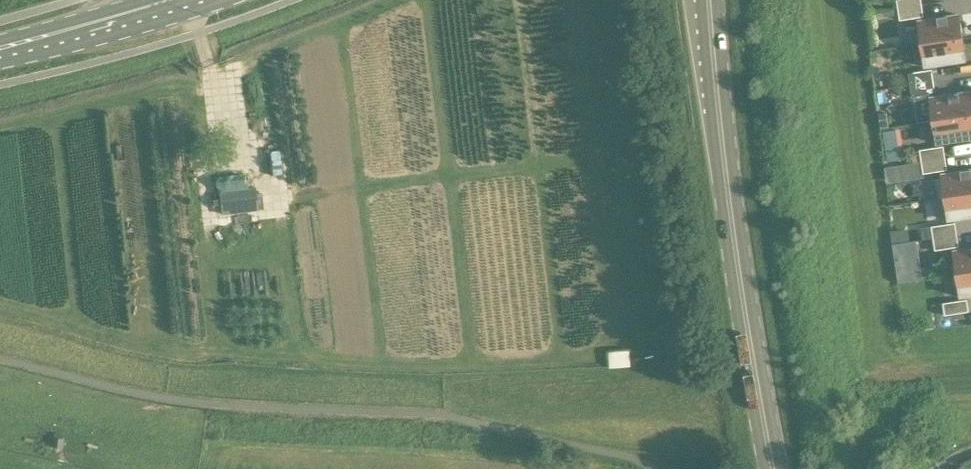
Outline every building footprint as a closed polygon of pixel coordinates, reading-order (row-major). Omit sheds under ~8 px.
[(922,16),(921,5),(897,8),(897,9),(898,14),(899,20),(922,16)] [(920,45),(961,38),(957,15),(916,21),(920,45)] [(964,61),(961,38),(920,45),(924,68),(964,61)] [(909,85),(932,82),(931,70),(907,74),(909,85)] [(934,94),(932,82),(909,85),(898,87),(900,99),(934,94)] [(878,89),(880,101),(899,99),(897,86),(878,89)] [(970,115),(970,106),(969,92),(928,98),(932,121),(970,115)] [(887,113),(878,114),(881,128),(889,127),(887,113)] [(932,121),(935,145),(970,139),(970,115),(932,121)] [(900,129),(883,131),(888,162),(905,160),(900,129)] [(919,151),(921,162),(944,159),(942,147),(919,151)] [(944,159),(921,162),(922,174),(946,171),(944,159)] [(908,176),(907,164),(895,166),(897,178),(908,176)] [(944,198),(970,194),(970,170),(934,176),(938,199),(944,198)] [(252,189),(216,193),(219,217),(255,212),(252,189)] [(944,198),(947,222),(970,218),(970,194),(944,198)] [(933,239),(957,236),(955,224),(932,227),(933,239)] [(929,240),(933,239),(932,227),(928,228),(920,229),(922,241),(923,240),(929,240)] [(958,248),(957,236),(933,239),(935,251),(958,248)] [(895,262),(919,258),(917,241),(910,242),(892,244),(895,262)] [(956,275),(970,273),(970,249),(952,252),(956,275)] [(956,275),(959,299),(970,297),(970,273),(956,275)] [(942,305),(943,317),(967,313),(966,301),(942,305)] [(608,351),(609,366),(629,365),(628,350),(608,351)] [(54,438),(52,447),(61,448),(62,439),(54,438)]
